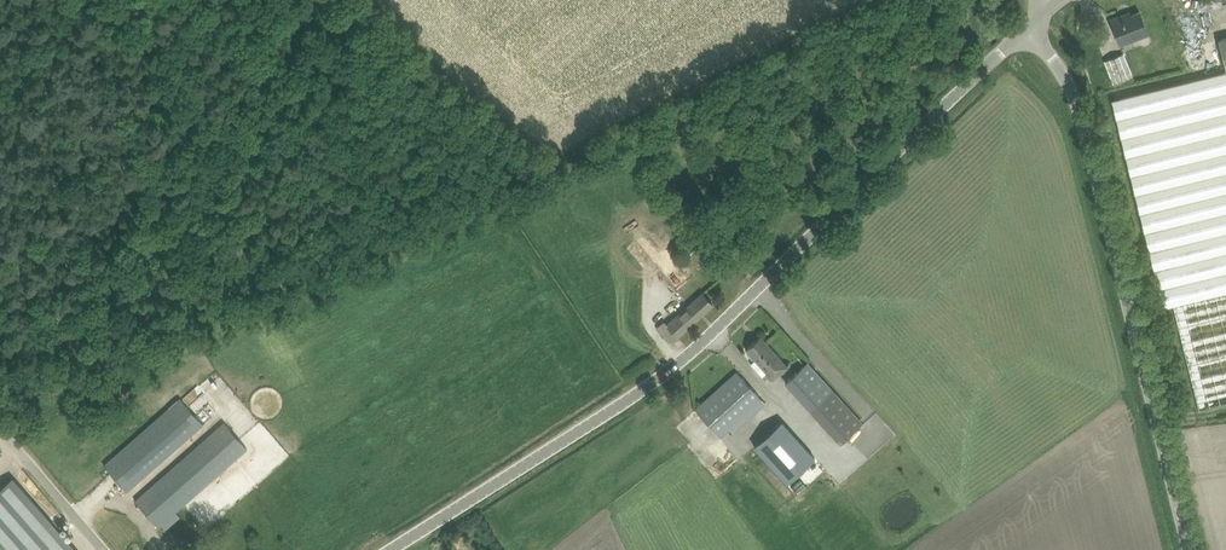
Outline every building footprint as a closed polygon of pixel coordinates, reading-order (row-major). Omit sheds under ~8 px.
[(1111,19),(1119,42),(1148,32),(1139,12),(1123,18),(1122,15),(1111,19)] [(1105,60),(1114,83),(1132,76),(1123,53),(1105,60)] [(1225,64),(1109,93),(1189,413),(1225,404),(1225,69),(1225,64)] [(653,260),(675,288),(694,274),(655,224),(626,246),(642,268),(653,260)] [(671,342),(703,314),(713,304),(703,292),(668,324),(664,320),(658,326),(671,342)] [(761,336),(746,349),(773,379),(788,366),(761,336)] [(786,381),(842,443),(863,423),(815,371),(807,362),(786,381)] [(762,399),(746,380),(737,371),(696,409),(721,437),(762,399)] [(204,424),(187,405),(181,398),(113,456),(104,465),(127,491),(137,483),(204,424)] [(168,518),(236,460),(248,449),(225,422),(144,492),(135,500),(158,526),(168,518)] [(814,462),(781,425),(753,450),(787,487),(814,462)] [(11,479),(0,489),(0,549),(74,549),(11,479)]
